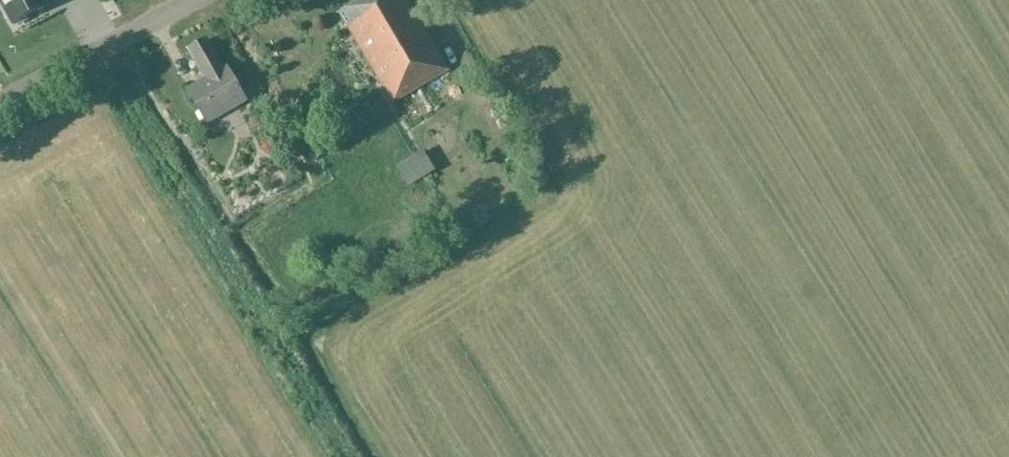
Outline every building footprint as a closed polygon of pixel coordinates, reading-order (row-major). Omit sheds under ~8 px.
[(11,28),(49,8),(45,0),(0,0),(0,7),(11,28)] [(406,0),(361,0),(339,13),(392,103),(447,70),(406,0)] [(206,39),(188,50),(205,79),(186,90),(206,124),(245,101),(226,68),(223,70),(206,39)] [(404,165),(415,183),(425,176),(415,159),(404,165)]
